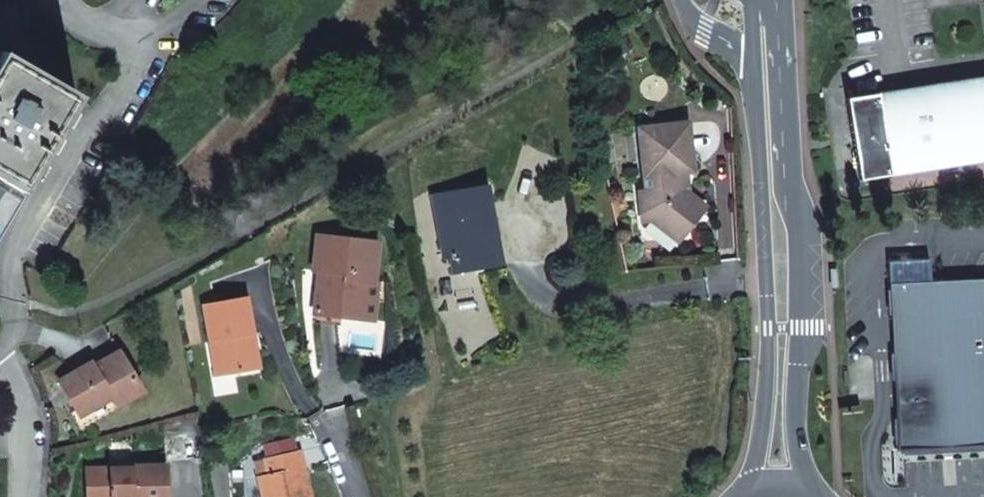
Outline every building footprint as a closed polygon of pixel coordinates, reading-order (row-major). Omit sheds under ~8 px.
[(25,195),(20,192),(77,96),(0,51),(0,239),(25,195)] [(848,100),(861,180),(983,160),(983,78),(848,100)] [(642,126),(646,175),(656,174),(657,190),(647,191),(641,192),(643,222),(663,220),(665,232),(677,242),(706,208),(683,189),(682,171),(693,170),(691,151),(685,151),(683,123),(642,126)] [(656,174),(646,175),(647,191),(657,190),(656,174)] [(491,203),(488,186),(433,197),(445,259),(452,257),(456,274),(476,270),(475,263),(495,259),(485,204),(491,203)] [(503,265),(491,203),(485,204),(495,259),(475,263),(476,270),(503,265)] [(367,283),(374,284),(378,243),(318,237),(315,272),(320,272),(316,315),(363,319),(367,283)] [(983,445),(983,278),(889,284),(898,450),(983,445)] [(378,285),(374,284),(367,283),(363,319),(375,320),(378,285)] [(245,336),(253,335),(246,299),(205,306),(217,378),(251,372),(245,336)] [(259,371),(253,335),(245,336),(251,372),(259,371)] [(81,413),(113,395),(118,403),(143,389),(120,349),(95,363),(93,360),(61,378),(81,413)] [(300,451),(265,459),(254,462),(263,496),(307,496),(300,468),(304,467),(300,451)] [(88,466),(88,496),(112,496),(132,496),(166,496),(166,463),(133,463),(133,459),(111,460),(111,466),(88,466)]
